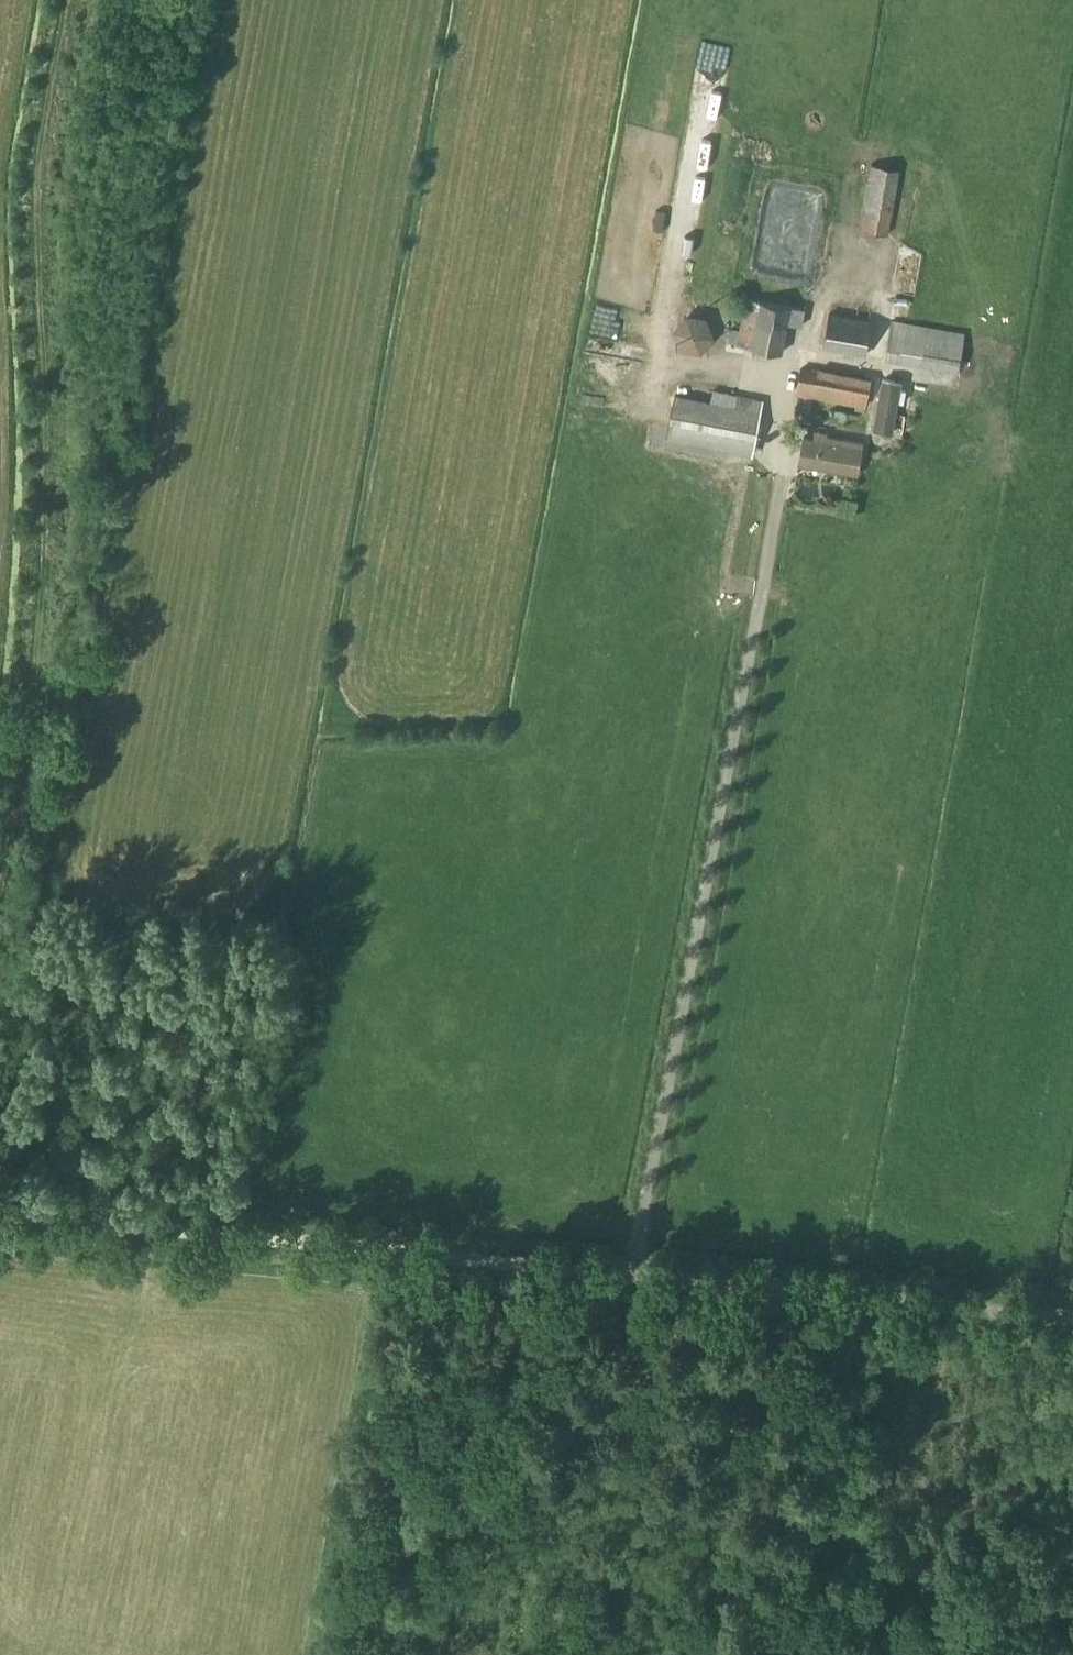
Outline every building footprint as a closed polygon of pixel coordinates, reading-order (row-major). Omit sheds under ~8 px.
[(859,230),(888,236),(901,171),(870,165),(859,230)] [(745,298),(739,330),(737,345),(783,354),(788,325),(802,328),(805,309),(745,298)] [(822,350),(865,357),(871,321),(830,313),(822,350)] [(958,373),(965,333),(891,321),(884,361),(958,373)] [(801,367),(796,395),(865,408),(871,378),(819,369),(801,367)] [(666,440),(753,456),(761,412),(764,401),(712,390),(709,401),(675,394),(666,440)] [(803,437),(798,466),(858,476),(863,444),(827,437),(828,434),(815,432),(814,439),(803,437)]
